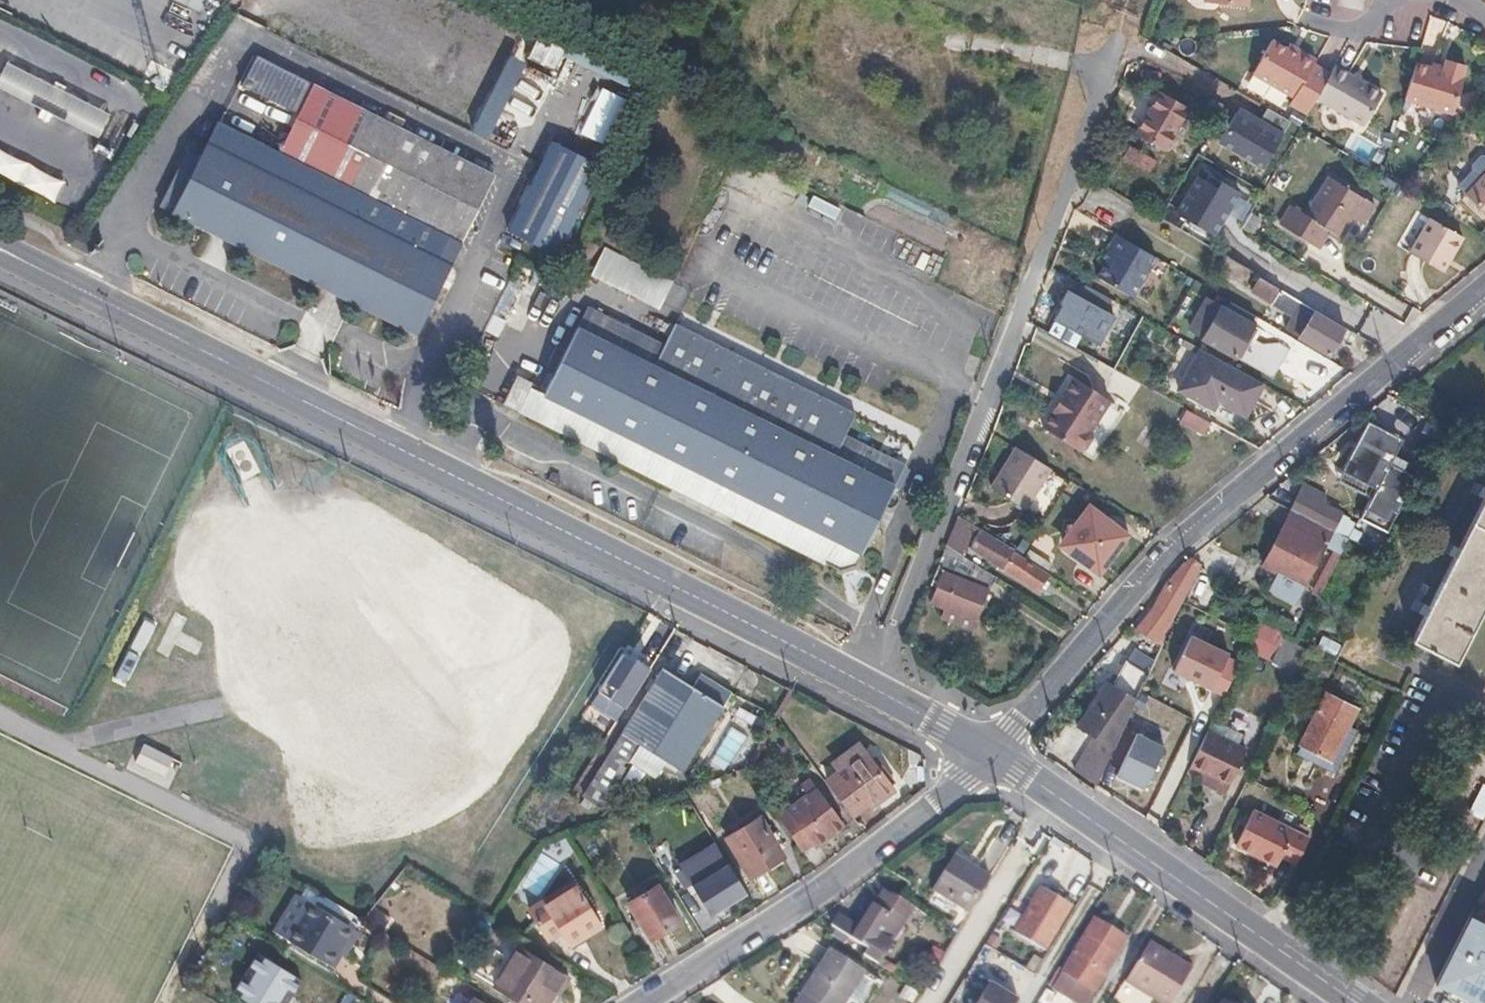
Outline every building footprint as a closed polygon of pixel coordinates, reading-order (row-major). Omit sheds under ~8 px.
[(194,9),(199,12),(205,0),(176,0),(194,9)] [(564,45),(537,32),(524,59),(550,72),(564,45)] [(1267,37),(1248,70),(1289,94),(1285,100),(1304,111),(1313,95),(1327,72),(1308,61),(1311,56),(1296,47),(1293,52),(1282,45),(1267,37)] [(1296,47),(1285,40),(1282,45),(1293,52),(1296,47)] [(200,155),(187,148),(158,205),(224,238),(322,288),(337,295),(416,335),(494,175),(255,54),(240,82),(298,112),(278,152),(218,121),(200,155)] [(1439,71),(1413,63),(1401,99),(1447,114),(1459,78),(1457,77),(1461,66),(1442,60),(1439,71)] [(0,70),(0,88),(96,137),(108,115),(5,62),(0,70)] [(1332,63),(1327,72),(1313,95),(1360,123),(1379,91),(1332,63)] [(1186,105),(1160,90),(1135,130),(1161,146),(1186,105)] [(1289,119),(1266,106),(1258,120),(1250,122),(1233,112),(1216,141),(1261,167),(1289,119)] [(55,201),(68,177),(0,142),(0,173),(55,201)] [(1128,143),(1121,155),(1140,166),(1162,179),(1169,168),(1128,143)] [(598,165),(553,144),(510,234),(555,255),(598,165)] [(1484,213),(1484,157),(1482,154),(1477,154),(1468,164),(1469,169),(1455,183),(1463,190),(1461,192),(1484,213)] [(1140,166),(1121,155),(1113,167),(1132,179),(1140,166)] [(1213,233),(1239,190),(1213,175),(1209,181),(1198,174),(1178,206),(1167,200),(1158,216),(1178,228),(1185,216),(1213,233)] [(1329,176),(1323,185),(1339,195),(1344,186),(1329,176)] [(1323,185),(1313,199),(1305,212),(1290,203),(1280,221),(1318,244),(1328,227),(1338,233),(1356,204),(1339,195),(1323,185)] [(1344,186),(1339,195),(1356,204),(1361,196),(1344,186)] [(1465,239),(1433,220),(1413,254),(1441,271),(1448,258),(1453,260),(1465,239)] [(1109,252),(1104,260),(1095,276),(1132,297),(1156,256),(1113,231),(1103,248),(1109,252)] [(1109,252),(1103,248),(1098,256),(1104,260),(1109,252)] [(600,251),(591,281),(664,304),(673,275),(600,251)] [(1453,260),(1448,258),(1441,271),(1445,273),(1453,260)] [(547,274),(518,259),(499,296),(529,310),(547,274)] [(1277,287),(1257,276),(1249,290),(1268,301),(1277,287)] [(564,283),(553,277),(539,305),(563,317),(577,289),(564,283)] [(1277,287),(1268,301),(1267,303),(1291,317),(1297,307),(1309,314),(1313,309),(1277,287)] [(1100,347),(1115,317),(1068,293),(1052,322),(1100,347)] [(1225,309),(1206,298),(1190,328),(1204,335),(1203,338),(1235,357),(1236,355),(1254,326),(1247,322),(1251,313),(1230,300),(1225,309)] [(515,376),(501,403),(837,570),(852,566),(891,485),(848,463),(858,444),(586,306),(540,393),(528,386),(529,383),(515,376)] [(1313,309),(1309,314),(1297,336),(1326,354),(1343,326),(1313,309)] [(1260,330),(1254,326),(1236,355),(1242,359),(1260,330)] [(1261,382),(1198,347),(1176,388),(1211,407),(1215,399),(1243,414),(1261,382)] [(1060,409),(1056,407),(1044,427),(1077,448),(1087,446),(1093,438),(1089,429),(1109,397),(1076,376),(1064,395),(1067,397),(1060,409)] [(1067,397),(1064,395),(1056,407),(1060,409),(1067,397)] [(1185,408),(1178,419),(1202,433),(1209,421),(1185,408)] [(1436,449),(1444,433),(1423,422),(1415,438),(1436,449)] [(1395,438),(1368,425),(1345,469),(1375,484),(1370,496),(1359,517),(1381,529),(1391,509),(1396,512),(1411,482),(1397,475),(1401,468),(1405,460),(1389,451),(1395,438)] [(1048,466),(1014,445),(989,484),(1023,506),(1048,466)] [(1411,482),(1414,476),(1401,468),(1397,475),(1411,482)] [(1345,469),(1339,480),(1370,496),(1375,484),(1345,469)] [(1302,484),(1296,497),(1318,508),(1322,505),(1327,507),(1331,498),(1302,484)] [(1410,640),(1455,663),(1484,605),(1484,495),(1410,640)] [(1290,509),(1292,510),(1333,530),(1341,514),(1327,507),(1322,505),(1318,508),(1296,497),(1290,509)] [(1096,569),(1126,534),(1087,510),(1074,524),(1065,525),(1066,534),(1063,539),(1063,544),(1064,548),(1067,551),(1096,569)] [(1333,530),(1292,510),(1263,566),(1303,587),(1325,544),(1341,552),(1348,538),(1333,530)] [(957,513),(948,534),(1036,589),(1045,573),(1010,550),(1012,549),(1012,547),(957,513)] [(1356,522),(1341,514),(1333,530),(1348,538),(1356,522)] [(935,568),(942,571),(930,600),(974,619),(993,576),(944,544),(935,568)] [(1180,565),(1169,578),(1154,607),(1139,626),(1154,637),(1156,635),(1157,635),(1162,627),(1170,617),(1168,615),(1193,570),(1182,563),(1180,565)] [(1167,630),(1162,627),(1157,635),(1162,638),(1167,630)] [(1313,645),(1287,632),(1277,653),(1302,667),(1313,645)] [(1227,654),(1189,636),(1172,671),(1210,690),(1227,654)] [(645,653),(634,645),(613,677),(611,675),(607,682),(614,687),(618,681),(624,685),(645,653)] [(1109,687),(1104,684),(1077,731),(1096,743),(1083,772),(1098,780),(1132,705),(1147,673),(1125,659),(1109,687)] [(695,687),(665,669),(588,784),(606,795),(640,746),(682,771),(732,695),(703,675),(695,687)] [(611,697),(605,706),(619,714),(631,696),(624,691),(618,702),(611,697)] [(1348,720),(1318,704),(1292,757),(1322,772),(1340,737),(1348,720)] [(619,714),(605,706),(597,718),(611,727),(619,714)] [(1253,739),(1211,718),(1193,755),(1209,763),(1219,768),(1216,775),(1231,782),(1253,739)] [(1138,731),(1117,772),(1144,786),(1165,744),(1138,731)] [(1348,742),(1340,737),(1322,772),(1330,776),(1348,742)] [(173,758),(145,745),(136,764),(165,776),(173,758)] [(860,760),(826,785),(849,814),(865,802),(868,806),(890,790),(871,764),(866,767),(860,760)] [(1219,768),(1209,763),(1205,769),(1216,775),(1219,768)] [(801,789),(806,798),(777,818),(801,849),(809,843),(812,847),(843,826),(811,782),(801,789)] [(1483,785),(1469,812),(1483,819),(1484,815),(1484,786),(1483,785)] [(1308,837),(1253,807),(1235,843),(1276,865),(1282,855),(1296,862),(1308,837)] [(758,818),(725,838),(749,877),(782,857),(758,818)] [(989,878),(952,857),(932,892),(967,913),(989,878)] [(727,864),(690,886),(709,915),(745,893),(727,864)] [(543,901),(529,908),(546,939),(560,931),(569,946),(600,927),(574,886),(545,904),(543,901)] [(653,887),(626,904),(648,940),(675,922),(653,887)] [(1070,907),(1040,888),(1012,933),(1043,952),(1070,907)] [(884,890),(872,907),(902,926),(912,910),(897,901),(898,900),(884,890)] [(350,930),(307,905),(285,942),(331,970),(340,955),(336,953),(350,930)] [(837,917),(830,927),(866,951),(862,958),(891,976),(906,952),(891,942),(902,926),(872,907),(856,930),(837,917)] [(1480,922),(1469,916),(1435,981),(1477,1002),(1484,1002),(1484,911),(1480,922)] [(1092,920),(1050,991),(1071,1002),(1087,1002),(1124,941),(1092,920)] [(354,933),(350,930),(336,953),(340,955),(354,933)] [(1146,942),(1122,982),(1157,1002),(1167,1002),(1188,968),(1176,960),(1174,964),(1165,958),(1167,955),(1146,942)] [(515,949),(493,985),(525,1002),(541,1002),(550,987),(556,990),(563,975),(558,972),(515,949)] [(826,951),(797,997),(793,1002),(843,1002),(861,974),(826,951)] [(1167,955),(1165,958),(1174,964),(1176,960),(1167,955)] [(987,983),(974,1002),(1014,1002),(1015,1001),(987,983)]
